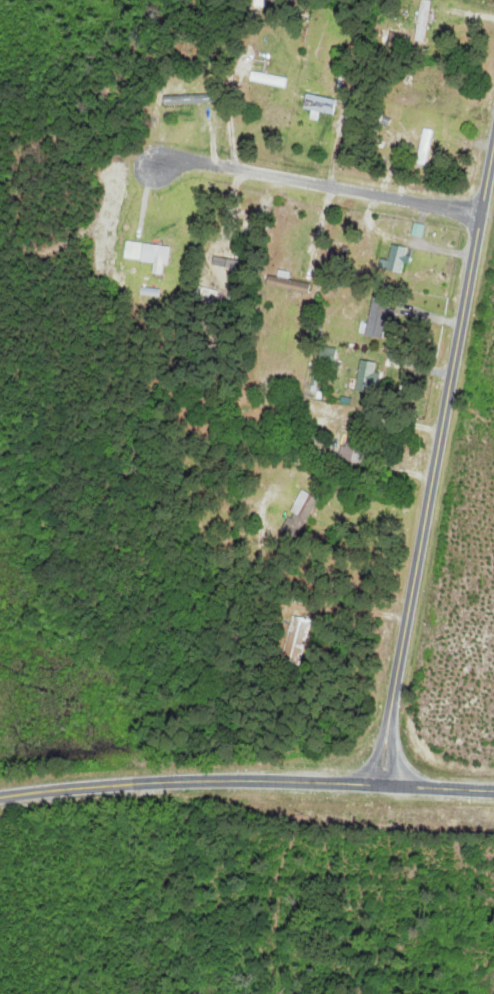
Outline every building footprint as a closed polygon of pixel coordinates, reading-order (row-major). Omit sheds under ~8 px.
[(426,0),(421,0),(416,40),(426,42),(430,1),(426,0)] [(286,78),(251,73),(250,81),(285,86),(286,78)] [(303,109),(333,115),(336,100),(306,94),(303,109)] [(210,96),(164,96),(164,104),(210,104),(210,96)] [(435,131),(424,129),(416,163),(428,166),(435,131)] [(168,246),(124,242),(123,260),(166,264),(168,246)] [(410,249),(391,244),(385,269),(404,274),(410,249)] [(276,277),(267,275),(265,285),(306,294),(308,283),(289,279),(290,272),(278,270),(276,277)] [(386,337),(388,294),(370,293),(368,336),(386,337)] [(355,390),(374,392),(377,362),(359,360),(355,390)] [(367,429),(348,426),(342,464),(361,467),(367,429)] [(282,524),(297,533),(318,500),(302,490),(282,524)] [(309,621),(290,616),(280,662),(299,666),(309,621)]
